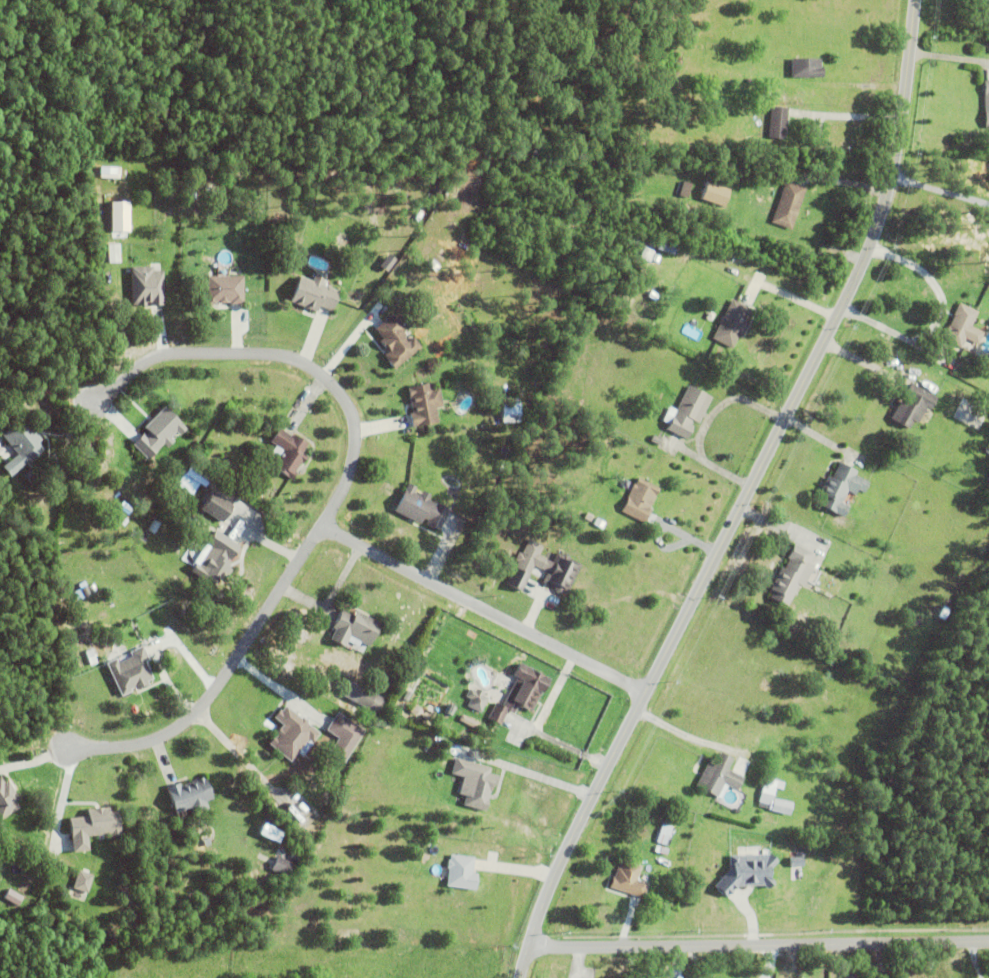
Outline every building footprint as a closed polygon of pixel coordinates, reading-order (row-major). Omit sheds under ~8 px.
[(792,77),(792,58),(821,58),(821,66),(824,66),(823,77),(792,77)] [(769,137),(772,106),(788,108),(786,139),(769,137)] [(772,223),(786,180),(807,188),(792,230),(772,223)] [(702,198),(707,181),(730,189),(724,206),(702,198)] [(189,198),(189,183),(197,183),(196,199),(189,198)] [(132,201),(114,201),(114,231),(132,231),(132,201)] [(121,243),(109,243),(109,262),(121,262),(121,243)] [(637,256),(642,246),(655,252),(650,262),(637,256)] [(429,264),(433,260),(440,267),(436,271),(429,264)] [(163,271),(164,305),(150,305),(150,302),(146,302),(146,305),(138,306),(138,305),(132,305),(132,267),(153,267),(153,271),(163,271)] [(326,286),(326,285),(332,287),(332,288),(340,292),(333,311),(320,306),(318,312),(290,301),(300,276),(313,281),(315,274),(325,278),(322,285),(326,286)] [(230,304),(230,302),(227,302),(227,303),(219,303),(216,303),(216,304),(206,305),(206,276),(243,276),(244,304),(230,304)] [(750,323),(742,339),(739,337),(733,349),(713,338),(721,323),(720,323),(723,316),(724,317),(733,299),(753,310),(747,321),(750,323)] [(978,345),(977,344),(973,352),(962,347),(961,348),(942,339),(949,325),(950,326),(955,316),(954,315),(960,303),(978,312),(971,326),(984,332),(978,345)] [(414,337),(422,348),(395,370),(388,361),(388,360),(384,355),(390,351),(388,348),(386,350),(380,341),(383,339),(375,329),(395,313),(406,328),(402,331),(406,335),(403,337),(407,342),(414,337)] [(440,423),(413,428),(410,414),(413,414),(407,388),(432,383),(433,389),(440,388),(444,407),(437,409),(440,423)] [(914,421),(909,430),(890,419),(904,395),(911,383),(937,398),(930,410),(926,408),(918,423),(914,421)] [(693,420),(691,425),(694,427),(687,440),(667,430),(690,386),(712,397),(699,423),(693,420)] [(524,422),(524,402),(503,403),(504,422),(524,422)] [(177,432),(171,438),(175,442),(168,448),(165,444),(149,460),(133,445),(143,434),(146,437),(150,433),(145,428),(165,407),(187,429),(181,436),(177,432)] [(29,424),(33,429),(34,428),(39,434),(38,435),(42,440),(39,442),(44,449),(11,477),(3,468),(18,455),(1,435),(20,419),(26,426),(29,424)] [(308,457),(303,464),(302,463),(296,472),(298,473),(293,480),(273,467),(277,461),(269,456),(276,446),(271,442),(280,429),(293,437),(295,435),(309,444),(303,453),(308,457)] [(651,441),(654,435),(662,440),(660,445),(651,441)] [(501,453),(504,447),(512,450),(509,457),(501,453)] [(498,472),(502,462),(508,465),(503,474),(498,472)] [(847,491),(842,502),(849,506),(843,517),(818,505),(823,496),(819,494),(828,476),(832,478),(840,463),(857,472),(855,475),(869,482),(864,493),(857,490),(855,495),(847,491)] [(23,476),(35,466),(45,478),(33,488),(23,476)] [(617,471),(619,467),(634,475),(632,479),(617,471)] [(190,473),(192,469),(200,475),(198,478),(190,473)] [(650,508),(653,509),(645,524),(622,512),(629,499),(628,498),(632,490),(635,483),(636,483),(639,478),(661,489),(650,508)] [(449,511),(440,531),(433,528),(433,529),(426,525),(428,521),(423,519),(420,525),(395,512),(408,484),(417,488),(414,493),(421,496),(423,491),(431,495),(429,501),(449,511)] [(167,499),(173,491),(178,495),(173,503),(167,499)] [(201,509),(212,492),(233,507),(223,523),(201,509)] [(116,515),(120,509),(119,508),(124,502),(133,509),(124,521),(116,515)] [(218,585),(212,581),(210,584),(192,572),(197,564),(199,566),(211,548),(207,545),(216,531),(240,547),(230,563),(232,564),(229,568),(233,570),(224,584),(220,581),(218,585)] [(558,552),(583,565),(567,595),(563,593),(561,595),(554,591),(555,589),(543,582),(548,573),(541,569),(541,570),(534,566),(529,576),(530,576),(522,593),(506,584),(514,568),(515,568),(518,562),(515,560),(519,553),(522,554),(530,539),(544,547),(540,555),(546,559),(553,563),(558,552)] [(799,586),(787,608),(769,598),(773,592),(770,590),(782,567),(784,569),(789,559),(787,558),(794,544),(814,555),(809,564),(814,567),(803,588),(799,586)] [(81,589),(87,587),(91,595),(85,598),(81,589)] [(939,618),(945,607),(951,610),(946,621),(939,618)] [(350,637),(345,647),(331,640),(336,630),(333,628),(342,610),(354,617),(356,611),(381,624),(369,647),(350,637)] [(148,682),(149,686),(141,689),(141,688),(136,691),(134,688),(131,690),(132,692),(122,697),(107,664),(116,660),(118,664),(133,658),(130,653),(143,647),(150,661),(146,663),(153,679),(148,682)] [(542,694),(531,713),(519,706),(514,715),(508,711),(500,726),(488,719),(496,704),(502,707),(517,679),(513,676),(520,664),(550,680),(543,694),(542,694)] [(356,703),(363,689),(377,697),(369,711),(356,703)] [(488,699),(480,714),(467,707),(471,700),(466,697),(470,689),(475,692),(477,689),(485,694),(483,696),(488,699)] [(303,717),(309,722),(308,724),(321,734),(313,744),(309,740),(291,762),(269,745),(275,737),(276,738),(278,737),(275,735),(281,728),(281,729),(283,726),(274,718),(281,711),(282,712),(286,706),(302,719),(303,717)] [(350,759),(367,728),(338,713),(329,731),(341,737),(333,750),(350,759)] [(366,717),(368,713),(377,718),(374,722),(366,717)] [(717,798),(697,787),(710,761),(716,764),(721,753),(733,760),(728,770),(744,778),(737,791),(724,785),(717,798)] [(487,801),(489,802),(486,812),(463,806),(466,798),(459,796),(464,778),(451,774),(456,759),(491,769),(489,774),(499,777),(496,787),(493,786),(491,794),(489,794),(487,801)] [(21,809),(0,822),(0,777),(5,784),(8,783),(19,800),(16,802),(21,809)] [(191,809),(176,815),(167,789),(180,784),(181,786),(206,777),(214,800),(206,803),(209,810),(193,815),(191,809)] [(758,803),(766,777),(778,781),(770,806),(758,803)] [(771,812),(774,800),(792,804),(789,816),(771,812)] [(118,812),(121,838),(111,839),(110,836),(88,838),(89,853),(73,854),(69,820),(88,818),(87,811),(110,808),(110,813),(118,812)] [(263,835),(283,843),(287,831),(267,824),(263,835)] [(657,843),(663,825),(677,829),(671,848),(657,843)] [(727,855),(727,888),(776,887),(776,854),(727,855)] [(291,859),(293,855),(301,859),(298,863),(291,859)] [(448,870),(447,870),(448,861),(450,861),(450,855),(475,858),(473,874),(478,875),(475,891),(446,888),(448,870)] [(790,856),(790,866),(806,867),(806,856),(790,856)] [(272,872),(278,857),(295,865),(289,879),(272,872)] [(614,878),(615,878),(618,867),(621,868),(623,861),(643,867),(638,881),(650,885),(645,900),(610,888),(614,878)] [(73,889),(79,871),(94,876),(88,894),(73,889)]
